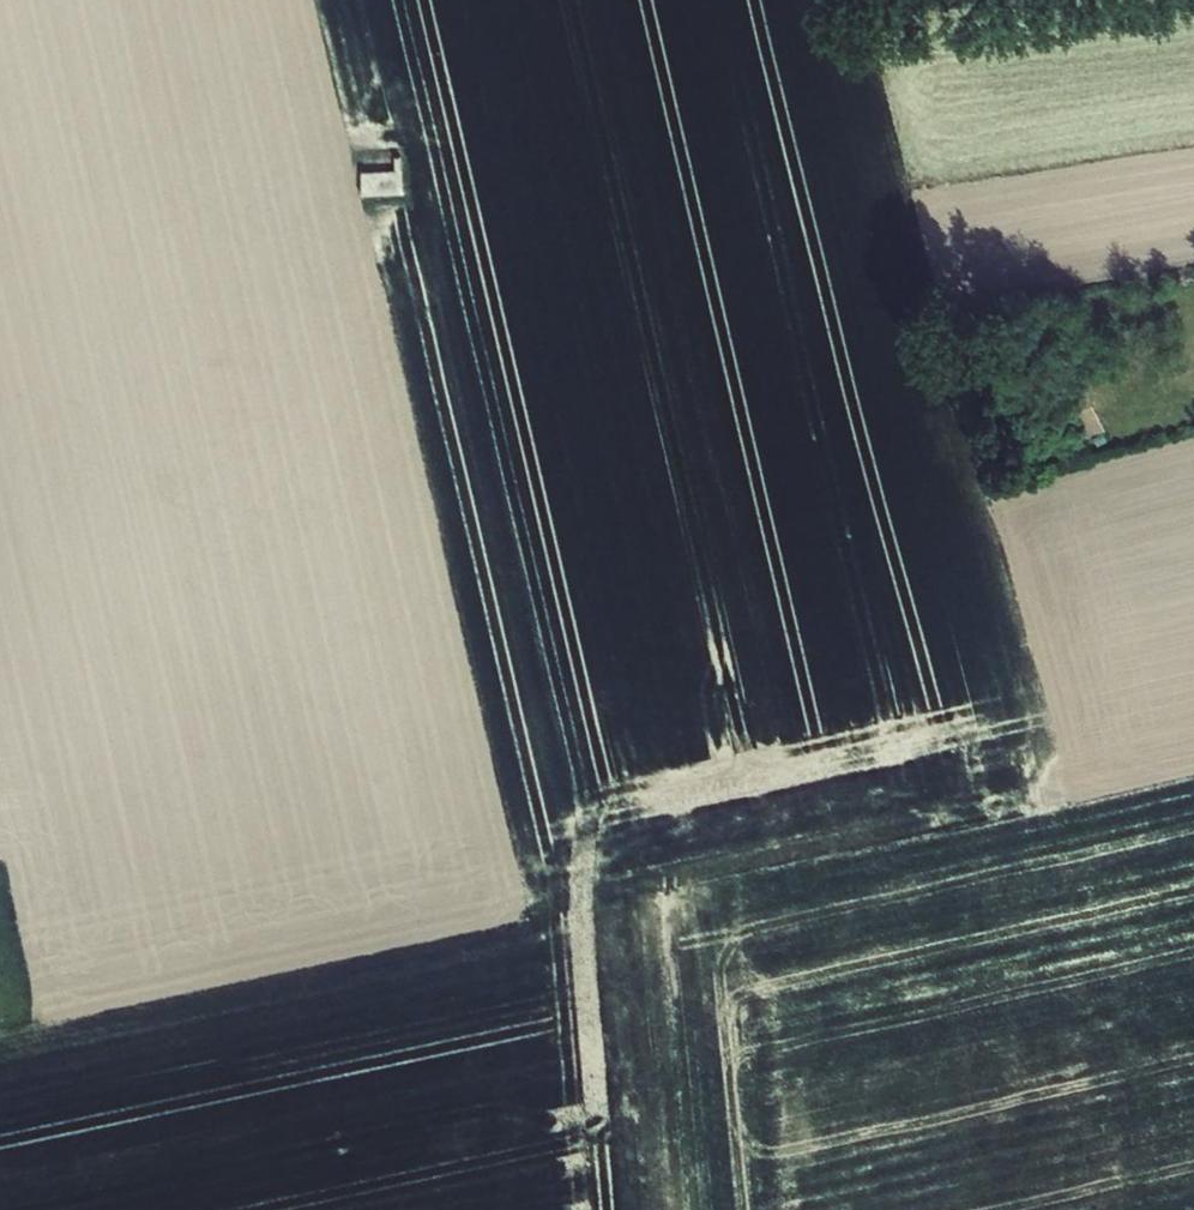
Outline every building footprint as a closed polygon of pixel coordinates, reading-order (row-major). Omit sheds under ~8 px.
[(407,167),(367,168),(368,193),(407,191),(407,167)]
